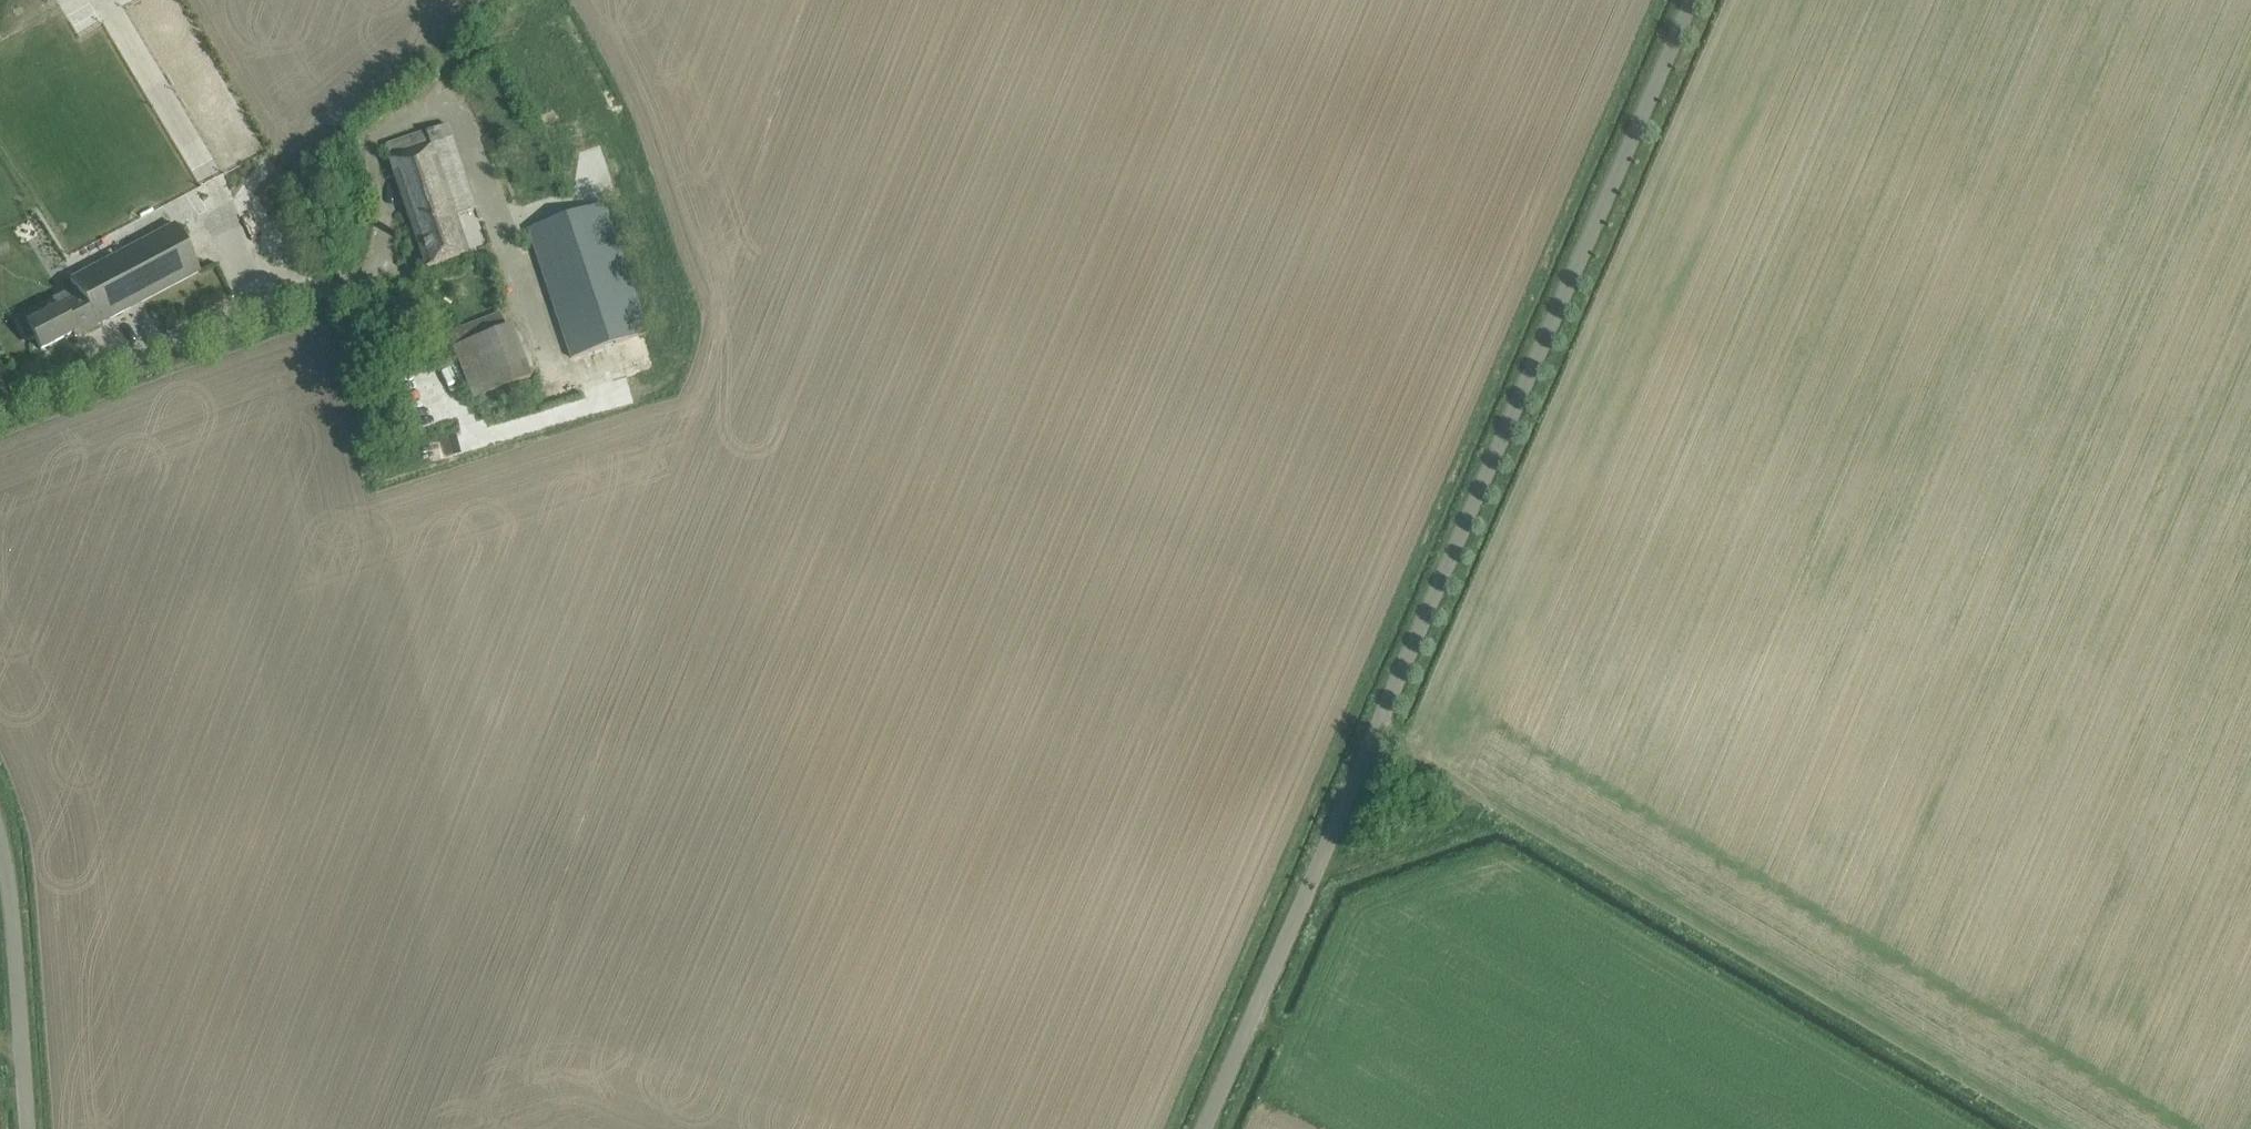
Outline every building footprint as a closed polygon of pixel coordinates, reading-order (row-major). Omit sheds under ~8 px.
[(476,208),(446,126),(408,139),(387,147),(428,267),(449,260),(470,253),(456,215),(476,208)] [(647,332),(604,205),(529,230),(572,357),(647,332)] [(27,341),(34,338),(41,350),(73,333),(75,337),(199,273),(174,224),(68,278),(73,289),(15,319),(27,341)] [(458,344),(456,345),(475,399),(496,392),(530,379),(511,325),(506,326),(501,312),(453,329),(458,344)]
